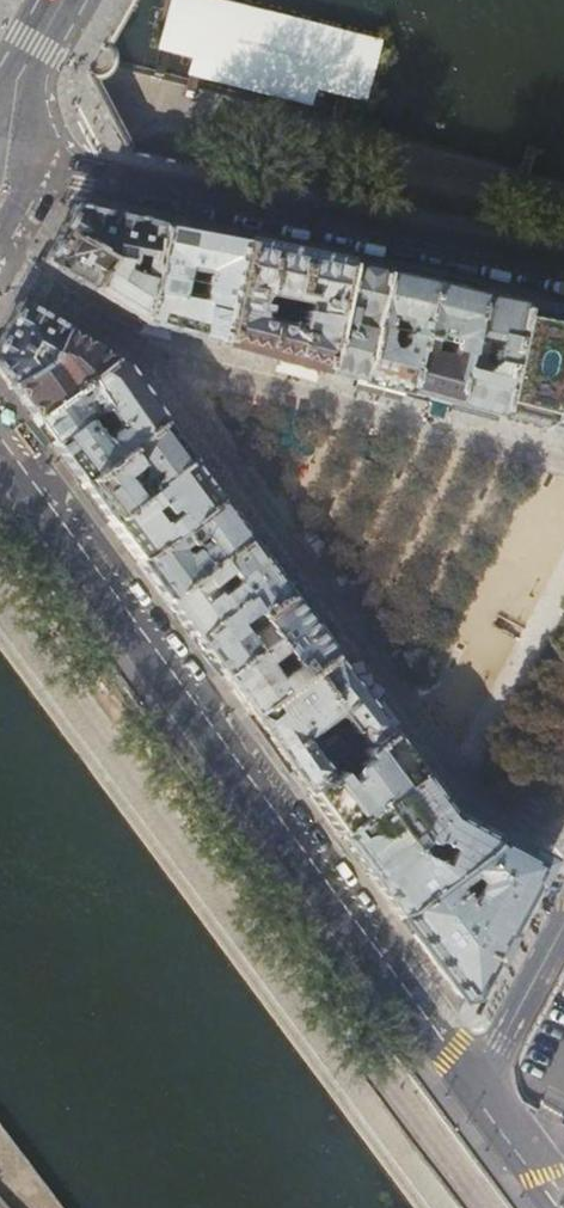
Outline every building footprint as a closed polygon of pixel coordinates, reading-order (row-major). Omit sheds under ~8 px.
[(126,312),(139,320),(161,221),(155,220),(134,216),(115,212),(75,204),(60,232),(44,261),(62,272),(89,289),(114,305),(126,312)] [(198,336),(217,341),(238,238),(212,232),(203,230),(161,221),(139,320),(159,326),(178,331),(188,333),(198,336)] [(269,355),(320,368),(343,259),(315,253),(269,244),(238,238),(217,341),(269,355)] [(350,260),(343,259),(320,368),(337,373),(356,379),(368,322),(380,267),(350,260)] [(385,268),(380,267),(368,322),(385,326),(402,330),(416,333),(435,338),(448,341),(462,344),(475,287),(468,286),(385,268)] [(450,403),(470,408),(495,414),(518,297),(497,292),(475,287),(462,344),(450,403)] [(518,297),(495,414),(517,420),(543,426),(563,327),(563,306),(544,302),(518,297)] [(9,386),(47,355),(64,328),(43,315),(21,302),(5,330),(0,339),(0,373),(5,381),(9,386)] [(405,391),(416,333),(402,330),(399,342),(394,348),(386,347),(382,338),(385,326),(368,322),(356,379),(379,385),(405,391)] [(543,426),(563,432),(563,327),(543,426)] [(17,397),(31,415),(82,376),(110,356),(86,342),(64,328),(47,355),(9,386),(17,397)] [(423,396),(450,403),(462,344),(448,341),(445,354),(432,350),(435,338),(416,333),(405,391),(423,396)] [(121,362),(110,356),(82,376),(103,405),(102,419),(92,429),(112,456),(124,447),(161,419),(138,386),(121,362)] [(31,415),(49,443),(83,417),(92,429),(102,419),(103,405),(82,376),(31,415)] [(73,476),(80,485),(112,456),(92,429),(83,417),(49,443),(52,447),(56,452),(73,476)] [(175,438),(161,419),(124,447),(132,459),(126,483),(136,497),(189,457),(175,438)] [(98,509),(106,520),(136,497),(126,483),(132,459),(124,447),(112,456),(80,485),(83,489),(98,509)] [(120,540),(135,561),(176,529),(219,498),(204,477),(200,473),(193,463),(189,457),(136,497),(106,520),(113,530),(117,535),(120,540)] [(233,516),(219,498),(176,529),(205,567),(218,558),(248,536),(233,516)] [(159,592),(163,597),(205,567),(176,529),(135,561),(159,592)] [(269,564),(248,536),(218,558),(245,597),(260,615),(289,593),(269,564)] [(167,603),(191,636),(245,597),(218,558),(205,567),(163,597),(167,603)] [(310,622),(289,593),(260,615),(273,636),(302,674),(331,651),(310,622)] [(195,641),(221,674),(273,636),(260,615),(245,597),(191,636),(195,641)] [(245,708),(249,713),(302,674),(273,636),(221,674),(228,684),(245,708)] [(249,713),(255,721),(285,761),(288,766),(298,779),(308,792),(349,760),(364,750),(390,730),(380,717),(370,704),(365,697),(361,691),(331,651),(302,674),(249,713)] [(331,825),(336,832),(419,771),(404,751),(390,730),(364,750),(366,754),(361,759),(364,764),(356,770),(349,760),(308,792),(331,825)] [(336,832),(396,912),(485,848),(493,835),(465,820),(449,811),(428,783),(419,771),(336,832)] [(470,991),(539,860),(516,847),(493,835),(485,848),(396,912),(406,925),(434,964),(445,978),(455,993),(470,991)]
